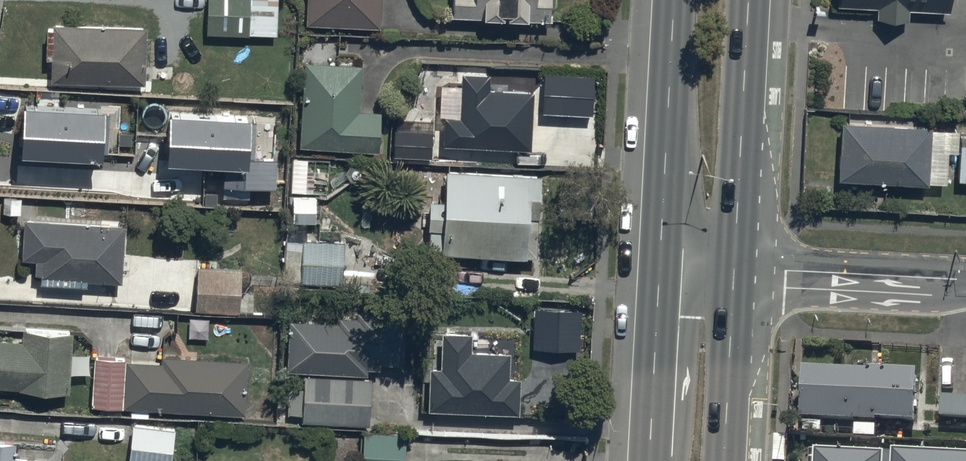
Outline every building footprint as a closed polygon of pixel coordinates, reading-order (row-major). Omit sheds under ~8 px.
[(206,32),(275,34),(276,0),(207,0),(206,32)] [(305,20),(379,23),(380,0),(306,0),(305,20)] [(450,11),(551,15),(552,0),(450,0),(450,11)] [(838,3),(875,4),(875,14),(908,15),(908,6),(949,8),(949,0),(838,0),(838,3)] [(145,20),(51,18),(50,76),(144,78),(145,20)] [(361,60),(303,57),(299,143),(377,147),(379,107),(359,105),(361,60)] [(592,70),(543,67),(541,107),(591,109),(592,70)] [(458,111),(442,111),(441,140),(530,143),(533,85),(487,83),(488,69),(460,68),(458,111)] [(108,112),(25,106),(21,157),(105,163),(108,112)] [(249,118),(169,115),(168,166),(225,168),(224,188),(277,190),(278,163),(248,162),(249,118)] [(929,124),(834,119),(833,180),(927,184),(929,124)] [(432,133),(395,131),(393,158),(431,160),(432,133)] [(539,169),(444,164),(440,247),(535,252),(539,169)] [(314,196),(290,196),(291,222),(314,222),(314,196)] [(123,220),(24,214),(22,254),(41,255),(40,272),(120,276),(123,220)] [(342,240),(285,240),(285,285),(342,286),(342,240)] [(240,266),(195,264),(195,312),(239,313),(240,266)] [(575,304),(541,304),(542,341),(576,340),(575,304)] [(336,318),(288,316),(285,366),(366,370),(366,364),(378,364),(379,359),(403,360),(405,310),(356,307),(356,313),(336,312),(336,318)] [(71,325),(21,323),(21,335),(0,334),(0,384),(68,387),(71,325)] [(470,327),(440,326),(438,361),(427,361),(426,405),(517,408),(518,372),(507,372),(508,346),(470,345),(470,327)] [(241,409),(244,357),(93,349),(91,401),(241,409)] [(916,373),(803,368),(801,417),(914,422),(916,373)] [(368,377),(303,374),(302,388),(289,388),(288,413),(302,414),(301,420),(367,423),(368,377)] [(941,396),(940,418),(965,419),(965,397),(941,396)] [(132,425),(129,460),(169,460),(172,429),(132,425)] [(362,430),(361,460),(403,460),(404,431),(362,430)] [(45,458),(13,457),(14,439),(0,439),(0,460),(45,460),(45,458)] [(819,447),(818,460),(965,460),(965,455),(819,447)]
